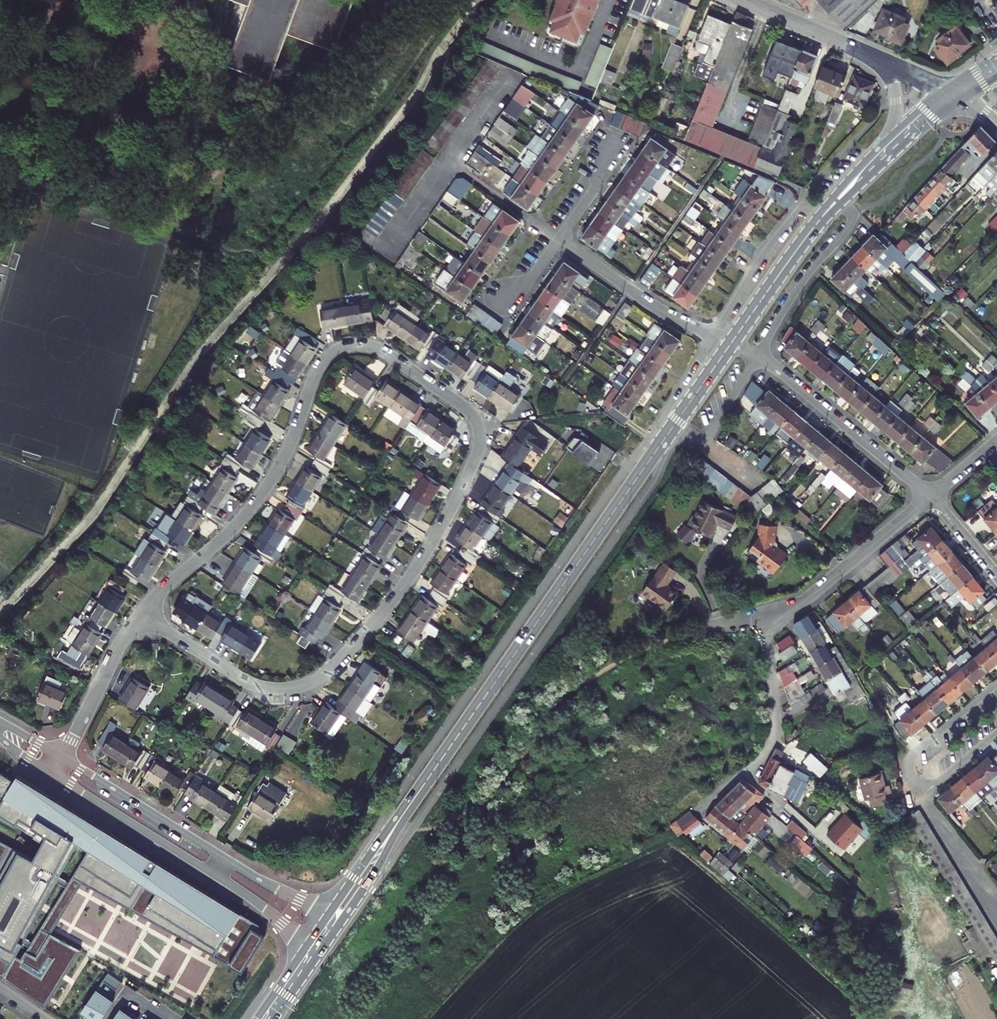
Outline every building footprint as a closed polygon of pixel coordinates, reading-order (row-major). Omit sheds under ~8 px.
[(251,1),(229,60),(264,74),(282,27),(338,48),(343,36),(338,34),(341,27),(338,26),(341,19),(344,20),(347,12),(340,9),(343,0),(248,0),(251,1)] [(564,4),(562,4),(557,18),(561,19),(555,34),(582,44),(588,30),(592,32),(601,10),(599,10),(602,3),(603,4),(605,0),(566,0),(564,4)] [(635,6),(658,15),(664,0),(638,0),(635,6)] [(681,0),(664,0),(658,15),(663,17),(674,21),(671,28),(671,30),(680,33),(692,4),(681,0)] [(802,9),(808,3),(812,0),(782,0),(802,9)] [(821,0),(848,29),(871,7),(879,0),(821,0)] [(871,7),(877,14),(890,2),(891,4),(896,0),(879,0),(871,7)] [(658,15),(635,6),(632,14),(654,23),(658,15)] [(737,19),(748,24),(753,14),(741,9),(737,19)] [(908,18),(887,9),(878,29),(893,36),(892,38),(904,43),(912,24),(906,22),(908,18)] [(713,79),(736,22),(713,12),(705,32),(704,32),(701,37),(702,38),(702,40),(701,42),(700,45),(701,48),(703,50),(710,53),(707,63),(702,61),(698,73),(713,79)] [(663,17),(660,23),(671,28),(674,21),(663,17)] [(987,29),(979,17),(972,22),(980,33),(987,29)] [(736,22),(713,79),(689,138),(760,166),(784,110),(770,104),(756,139),(766,143),(765,145),(718,127),(758,27),(748,24),(737,19),(736,22)] [(973,44),(959,26),(942,39),(945,43),(940,47),(952,62),(961,55),(960,54),(973,44)] [(477,36),(471,48),(494,59),(509,65),(526,73),(531,75),(536,77),(576,91),(582,93),(586,81),(534,62),(477,36)] [(768,74),(780,79),(784,70),(797,75),(808,50),(782,39),(768,74)] [(913,40),(908,51),(914,53),(919,42),(913,40)] [(602,86),(618,47),(606,42),(590,81),(602,86)] [(681,59),(686,47),(677,43),(667,66),(676,70),(681,59)] [(797,75),(812,81),(823,56),(808,50),(797,75)] [(503,74),(509,65),(494,59),(490,65),(503,74)] [(681,59),(676,70),(682,72),(686,62),(681,59)] [(503,74),(490,65),(486,71),(499,80),(503,74)] [(843,96),(852,75),(828,66),(819,87),(843,96)] [(486,71),(482,76),(494,86),(499,80),(486,71)] [(531,75),(525,83),(529,86),(536,77),(531,75)] [(482,76),(477,83),(490,93),(494,86),(482,76)] [(878,83),(860,76),(851,100),(868,107),(878,83)] [(477,83),(473,89),(485,98),(490,93),(477,83)] [(516,96),(529,105),(538,92),(529,86),(525,83),(516,96)] [(473,89),(468,95),(481,105),(485,98),(473,89)] [(563,110),(564,111),(588,128),(598,114),(596,113),(602,104),(591,96),(582,93),(576,91),(563,110)] [(468,95),(464,101),(477,110),(481,105),(468,95)] [(516,96),(509,107),(522,115),(529,105),(516,96)] [(464,101),(460,107),(473,116),(477,110),(464,101)] [(848,103),(842,101),(832,125),(838,128),(848,103)] [(473,116),(460,107),(455,113),(468,122),(473,116)] [(616,127),(622,112),(615,109),(608,124),(616,127)] [(760,166),(784,176),(805,124),(798,121),(800,116),(784,110),(760,166)] [(588,128),(564,111),(555,123),(579,141),(588,128)] [(628,115),(622,112),(616,127),(622,130),(628,115)] [(468,122),(455,113),(451,119),(463,129),(468,122)] [(630,133),(636,118),(628,115),(622,130),(630,133)] [(521,129),(502,116),(497,123),(516,136),(521,129)] [(643,121),(636,118),(630,133),(637,136),(643,121)] [(451,119),(446,126),(459,135),(463,129),(451,119)] [(570,154),(579,141),(555,123),(552,121),(550,124),(553,126),(545,137),(570,154)] [(497,123),(491,131),(510,144),(516,136),(497,123)] [(977,148),(982,152),(983,150),(987,153),(996,142),(996,138),(983,125),(945,167),(953,175),(977,148)] [(446,126),(442,132),(455,141),(459,135),(446,126)] [(442,132),(438,138),(451,147),(455,141),(442,132)] [(545,137),(540,134),(531,147),(536,150),(545,137)] [(545,137),(536,150),(560,168),(570,154),(545,137)] [(650,137),(642,150),(665,166),(674,154),(650,137)] [(438,138),(433,144),(446,153),(451,147),(438,138)] [(479,149),(492,159),(505,168),(510,163),(483,144),(479,149)] [(492,159),(479,149),(470,162),(483,171),(492,159)] [(429,150),(424,156),(437,165),(442,159),(429,150)] [(560,168),(536,150),(533,154),(535,156),(528,165),(551,181),(560,168)] [(642,150),(633,162),(655,177),(657,178),(665,166),(642,150)] [(969,182),(975,187),(988,174),(993,179),(996,174),(996,153),(969,182)] [(437,165),(424,156),(420,162),(433,171),(437,165)] [(433,171),(420,162),(416,168),(429,177),(433,171)] [(655,177),(633,162),(625,174),(646,190),(655,177)] [(551,181),(528,165),(519,178),(523,181),(526,183),(542,194),(551,181)] [(657,178),(661,181),(669,169),(665,166),(657,178)] [(953,175),(945,167),(937,175),(948,186),(956,178),(953,175)] [(416,168),(411,174),(424,184),(429,177),(416,168)] [(411,174),(407,180),(420,189),(424,184),(411,174)] [(646,190),(625,174),(616,186),(639,203),(648,191),(646,190)] [(739,195),(758,209),(767,196),(765,194),(774,180),(759,174),(752,185),(745,179),(735,193),(739,195)] [(993,179),(986,186),(995,195),(996,193),(996,174),(993,179)] [(948,186),(937,175),(930,182),(941,193),(948,186)] [(467,183),(459,177),(451,189),(462,197),(465,193),(462,191),(467,183)] [(407,180),(402,187),(415,196),(420,189),(407,180)] [(513,195),(515,197),(526,183),(523,181),(513,195)] [(697,188),(686,181),(683,185),(694,193),(697,188)] [(941,193),(930,182),(924,190),(935,200),(941,193)] [(526,183),(515,197),(532,209),(542,194),(526,183)] [(639,203),(616,186),(607,199),(639,222),(642,217),(634,211),(639,203)] [(402,187),(397,193),(410,203),(415,196),(402,187)] [(716,197),(703,188),(700,193),(712,202),(716,197)] [(457,204),(462,197),(451,189),(446,196),(457,204)] [(924,190),(916,197),(928,208),(935,200),(924,190)] [(397,193),(394,199),(407,208),(410,203),(397,193)] [(737,206),(734,210),(749,221),(758,209),(739,195),(733,203),(737,206)] [(928,208),(916,197),(910,205),(918,212),(921,215),(928,208)] [(394,199),(389,205),(402,214),(407,208),(394,199)] [(607,199),(598,211),(622,227),(626,221),(635,227),(639,222),(607,199)] [(491,217),(515,234),(524,220),(499,202),(489,216),(491,217)] [(722,202),(714,214),(718,217),(727,205),(722,202)] [(389,205),(385,211),(398,220),(402,214),(389,205)] [(718,217),(725,222),(740,233),(749,221),(734,210),(730,207),(727,205),(718,217)] [(914,216),(918,212),(910,205),(899,217),(902,220),(909,211),(914,216)] [(690,207),(686,213),(697,220),(699,217),(697,216),(699,213),(690,207)] [(385,211),(380,217),(393,227),(398,220),(385,211)] [(622,227),(598,211),(590,223),(614,241),(615,239),(614,238),(622,227)] [(697,220),(686,213),(682,218),(691,224),(693,221),(695,223),(697,220)] [(480,230),(481,231),(491,217),(489,216),(479,229),(480,230)] [(380,217),(376,223),(389,232),(393,227),(380,217)] [(481,231),(505,248),(515,234),(491,217),(481,231)] [(718,227),(714,233),(732,245),(740,233),(725,222),(721,228),(718,227)] [(376,223),(372,229),(385,238),(389,232),(376,223)] [(614,241),(590,223),(581,236),(610,258),(616,250),(610,246),(614,241)] [(372,229),(367,235),(380,245),(385,238),(372,229)] [(422,229),(417,237),(424,241),(428,234),(422,229)] [(732,245),(714,233),(709,229),(700,242),(723,258),(732,245)] [(471,243),(479,249),(496,261),(505,248),(481,231),(480,230),(471,243)] [(866,243),(890,265),(897,258),(941,300),(949,293),(925,270),(916,261),(906,252),(885,232),(881,236),(876,232),(866,243)] [(362,242),(376,250),(380,245),(367,235),(362,242)] [(424,241),(417,237),(413,243),(425,251),(429,245),(424,241)] [(916,261),(924,253),(929,248),(919,239),(906,252),(916,261)] [(700,242),(691,253),(715,270),(723,258),(700,242)] [(425,251),(413,243),(408,250),(420,258),(425,251)] [(890,265),(866,243),(856,254),(872,270),(877,274),(883,268),(891,275),(895,270),(890,265)] [(479,249),(469,263),(486,274),(496,261),(479,249)] [(693,262),(687,270),(706,283),(715,270),(691,253),(688,259),(693,262)] [(916,261),(925,270),(933,262),(924,253),(916,261)] [(856,254),(845,265),(862,281),(872,270),(856,254)] [(486,274),(469,263),(461,257),(457,262),(454,260),(449,268),(450,269),(477,288),(486,274)] [(570,261),(561,274),(584,290),(593,296),(596,292),(588,286),(594,277),(570,261)] [(651,262),(638,281),(646,287),(660,268),(651,262)] [(862,281),(845,265),(834,276),(855,296),(861,290),(872,300),(877,295),(874,292),(867,285),(862,281)] [(706,283),(687,270),(683,266),(675,278),(676,280),(697,295),(706,283)] [(438,281),(440,282),(450,269),(449,268),(447,267),(438,281)] [(477,288),(450,269),(440,282),(467,301),(477,288)] [(561,274),(553,286),(576,302),(584,290),(561,274)] [(688,308),(697,295),(676,280),(668,292),(674,296),(673,297),(688,308)] [(872,280),(867,285),(874,292),(879,287),(872,280)] [(553,286),(544,298),(566,314),(567,315),(576,302),(553,286)] [(544,298),(535,311),(557,326),(566,314),(544,298)] [(353,325),(377,321),(374,300),(368,301),(368,303),(350,306),(353,325)] [(630,301),(621,314),(628,319),(637,306),(630,301)] [(390,324),(411,339),(421,324),(426,317),(406,302),(390,324)] [(469,315),(475,319),(484,306),(479,302),(469,315)] [(353,325),(350,306),(325,311),(328,329),(353,325)] [(475,319),(481,324),(490,311),(484,306),(475,319)] [(611,309),(603,321),(608,325),(617,313),(611,309)] [(490,311),(481,324),(483,325),(487,328),(496,315),(490,311)] [(557,326),(535,311),(526,323),(550,339),(550,340),(559,327),(557,326)] [(501,319),(496,315),(487,328),(492,332),(501,319)] [(323,316),(316,317),(318,327),(325,325),(323,316)] [(870,324),(862,318),(854,328),(862,334),(870,324)] [(501,319),(492,332),(498,336),(508,323),(501,319)] [(814,330),(819,334),(827,325),(822,320),(814,330)] [(663,324),(659,322),(654,329),(658,332),(663,324)] [(526,323),(512,344),(527,355),(533,347),(540,352),(550,339),(526,323)] [(434,334),(421,324),(411,339),(424,348),(427,345),(434,350),(443,336),(436,331),(434,334)] [(650,334),(654,337),(677,353),(686,340),(664,324),(663,324),(658,332),(654,329),(650,334)] [(813,342),(793,325),(784,339),(790,344),(787,347),(800,357),(813,342)] [(304,327),(289,348),(311,362),(325,341),(304,327)] [(882,336),(876,331),(871,337),(877,342),(882,336)] [(827,341),(832,345),(839,336),(834,332),(827,341)] [(437,358),(452,369),(462,354),(448,343),(449,340),(443,336),(434,350),(440,354),(437,358)] [(677,353),(654,337),(646,349),(669,365),(677,353)] [(894,348),(885,340),(880,345),(889,353),(894,348)] [(800,357),(813,368),(826,352),(813,342),(800,357)] [(646,349),(644,347),(635,360),(637,361),(646,349)] [(284,366),(279,372),(293,381),(297,383),(311,362),(289,348),(288,348),(279,362),(284,366)] [(646,349),(637,361),(660,377),(669,365),(646,349)] [(813,368),(825,378),(838,363),(826,352),(813,368)] [(462,354),(452,369),(472,383),(474,379),(484,366),(478,361),(476,363),(462,354)] [(838,363),(825,378),(838,389),(855,368),(857,366),(844,355),(838,363)] [(990,358),(985,363),(992,370),(996,365),(990,358)] [(660,377),(637,361),(628,374),(651,390),(660,377)] [(478,387),(493,397),(504,383),(488,372),(490,370),(484,366),(474,379),(480,384),(478,387)] [(279,372),(273,367),(269,373),(278,379),(267,395),(283,405),(293,389),(290,387),(293,381),(279,372)] [(358,367),(347,384),(368,399),(377,386),(380,382),(358,367)] [(855,368),(838,389),(851,400),(864,384),(858,379),(863,374),(855,368)] [(974,385),(980,392),(992,406),(996,402),(996,387),(992,382),(985,374),(979,379),(971,371),(965,377),(974,385)] [(504,383),(493,397),(514,412),(524,398),(512,389),(519,379),(511,373),(504,383)] [(621,388),(642,403),(651,390),(628,374),(619,386),(621,388)] [(974,385),(965,377),(961,382),(969,390),(974,385)] [(377,397),(393,408),(405,391),(389,380),(382,390),(377,386),(368,399),(367,401),(372,405),(377,397)] [(864,384),(851,400),(863,410),(876,394),(864,384)] [(771,392),(764,386),(754,398),(761,404),(754,412),(767,423),(774,414),(787,399),(774,388),(771,392)] [(615,406),(610,412),(627,424),(642,403),(621,388),(610,403),(615,406)] [(918,395),(912,390),(901,403),(907,408),(915,399),(918,395)] [(426,406),(405,391),(393,408),(407,418),(403,424),(410,428),(426,406)] [(992,406),(980,392),(969,401),(980,415),(992,406)] [(863,410),(876,420),(889,405),(876,394),(863,410)] [(283,405),(267,395),(257,410),(247,403),(243,409),(251,415),(265,424),(269,417),(273,420),(283,405)] [(787,399),(774,414),(787,425),(800,410),(787,399)] [(915,399),(907,408),(913,413),(921,404),(915,399)] [(876,420),(888,431),(901,415),(889,405),(876,420)] [(410,428),(430,442),(446,420),(426,406),(410,428)] [(813,421),(800,410),(787,425),(800,436),(813,421)] [(322,435),(338,445),(351,424),(335,414),(322,435)] [(249,443),(265,453),(274,439),(261,430),(265,424),(251,415),(247,421),(256,426),(258,428),(249,443)] [(888,431),(900,441),(913,425),(901,415),(888,431)] [(927,424),(932,428),(939,420),(933,416),(927,424)] [(446,420),(430,442),(429,444),(443,454),(446,449),(453,453),(463,438),(457,434),(460,430),(446,420)] [(944,425),(939,420),(932,428),(937,432),(944,425)] [(825,431),(813,421),(800,436),(812,447),(825,431)] [(913,425),(900,441),(913,451),(926,436),(913,425)] [(258,428),(256,426),(246,441),(249,443),(258,428)] [(526,427),(506,457),(513,462),(520,467),(534,446),(545,453),(554,441),(543,433),(541,437),(526,427)] [(768,436),(774,441),(781,433),(775,428),(768,436)] [(567,447),(604,471),(618,450),(602,440),(599,444),(578,430),(567,447)] [(837,441),(825,431),(812,447),(816,450),(813,453),(822,460),(824,457),(837,441)] [(320,454),(316,461),(332,471),(335,465),(328,460),(338,445),(322,435),(313,449),(320,454)] [(926,436),(913,451),(925,461),(928,458),(943,471),(956,461),(926,436)] [(246,441),(236,456),(239,457),(249,443),(246,441)] [(850,452),(837,441),(824,457),(837,467),(850,452)] [(255,468),(265,453),(249,443),(239,457),(236,456),(233,453),(228,459),(243,469),(247,462),(255,468)] [(843,485),(862,462),(850,452),(837,467),(831,474),(843,485)] [(811,458),(806,454),(799,462),(804,466),(811,458)] [(238,476),(243,469),(228,459),(224,466),(226,467),(217,482),(232,492),(241,478),(238,476)] [(708,460),(700,472),(705,476),(714,464),(708,460)] [(300,480),(316,491),(325,475),(327,477),(332,471),(316,461),(312,467),(309,465),(300,480)] [(520,467),(513,462),(498,483),(514,494),(524,479),(531,484),(535,477),(520,467)] [(875,472),(862,462),(843,485),(855,495),(862,488),(875,472)] [(705,476),(711,480),(720,469),(714,464),(705,476)] [(226,467),(224,466),(214,480),(217,482),(226,467)] [(429,503),(443,481),(421,468),(418,474),(419,475),(416,478),(417,482),(421,484),(415,494),(429,503)] [(720,469),(711,480),(718,485),(727,474),(720,469)] [(824,482),(831,474),(826,470),(820,478),(824,482)] [(888,483),(875,472),(862,488),(882,505),(893,492),(885,486),(888,483)] [(727,474),(718,485),(724,490),(733,478),(727,474)] [(773,482),(782,493),(787,488),(778,477),(773,482)] [(724,490),(729,494),(738,482),(733,478),(724,490)] [(217,482),(214,480),(204,495),(207,496),(217,482)] [(289,503),(304,513),(308,507),(306,506),(316,491),(300,480),(290,495),(293,497),(289,503)] [(217,513),(232,492),(217,482),(207,496),(204,495),(196,489),(191,496),(206,506),(217,513)] [(729,494),(735,498),(745,487),(738,482),(729,494)] [(773,482),(767,486),(776,498),(782,493),(773,482)] [(514,494),(498,483),(484,503),(503,516),(507,510),(504,507),(514,494)] [(776,498),(767,486),(762,491),(770,504),(776,498)] [(735,498),(741,503),(750,491),(745,487),(735,498)] [(419,517),(429,503),(415,494),(409,490),(400,504),(397,503),(393,510),(408,520),(413,513),(419,517)] [(746,507),(755,495),(750,491),(741,503),(746,507)] [(762,491),(755,495),(746,507),(758,515),(770,504),(762,491)] [(202,512),(206,506),(191,496),(187,501),(184,499),(174,514),(180,518),(196,529),(206,514),(202,512)] [(995,497),(980,509),(996,529),(996,499),(995,497)] [(702,529),(717,536),(724,522),(737,529),(743,517),(710,500),(703,515),(700,514),(694,525),(692,524),(684,534),(695,542),(700,534),(699,533),(702,529)] [(776,501),(771,505),(778,511),(782,506),(776,501)] [(304,513),(289,503),(285,509),(282,507),(272,522),(288,533),(298,518),(300,520),(304,513)] [(485,535),(490,539),(501,524),(499,522),(503,516),(484,503),(469,524),(485,535)] [(804,507),(799,512),(812,522),(816,517),(804,507)] [(397,543),(411,521),(408,520),(393,510),(389,515),(391,517),(381,533),(397,543)] [(171,513),(161,528),(170,534),(180,518),(174,514),(171,513)] [(159,527),(156,533),(170,542),(173,536),(185,544),(196,529),(180,518),(170,534),(161,528),(159,527)] [(261,546),(276,556),(282,559),(296,538),(288,533),(272,522),(258,544),(261,546)] [(779,572),(793,554),(782,545),(783,544),(783,543),(783,542),(782,540),(780,539),(779,539),(782,527),(778,525),(769,523),(767,523),(764,537),(751,554),(760,562),(763,559),(779,572)] [(463,550),(478,560),(482,553),(475,548),(485,535),(469,524),(460,538),(468,543),(463,550)] [(907,571),(918,562),(946,539),(935,525),(916,541),(922,548),(919,551),(909,559),(896,543),(889,549),(907,571)] [(146,536),(137,550),(141,553),(159,565),(169,551),(165,549),(170,542),(156,533),(151,539),(146,536)] [(365,553),(368,554),(380,562),(384,556),(387,558),(397,543),(381,533),(372,547),(370,546),(365,553)] [(934,569),(956,551),(946,539),(918,562),(921,565),(927,560),(934,569)] [(922,548),(916,541),(913,544),(919,551),(922,548)] [(249,547),(239,562),(255,571),(265,556),(273,561),(276,556),(261,546),(257,552),(249,547)] [(883,554),(892,565),(901,576),(907,571),(889,549),(883,554)] [(478,560),(463,550),(459,555),(455,553),(444,568),(460,579),(471,564),(474,566),(478,560)] [(966,563),(956,551),(934,569),(942,578),(936,583),(939,586),(966,563)] [(354,572),(365,556),(360,552),(349,568),(354,572)] [(129,565),(125,572),(139,582),(143,575),(150,579),(159,565),(141,553),(132,567),(129,565)] [(369,585),(383,564),(380,562),(368,554),(354,576),(369,585)] [(647,591),(671,609),(684,591),(673,583),(683,569),(671,561),(660,575),(660,574),(647,591)] [(255,571),(239,562),(226,583),(241,593),(255,571)] [(949,587),(955,594),(977,576),(966,563),(939,586),(938,586),(943,592),(949,587)] [(892,565),(886,570),(895,581),(901,576),(892,565)] [(460,579),(444,568),(434,582),(438,585),(433,592),(448,602),(453,596),(450,593),(460,579)] [(886,570),(880,575),(889,586),(895,581),(886,570)] [(889,586),(880,575),(875,580),(884,591),(889,586)] [(335,584),(330,591),(345,600),(350,593),(360,599),(369,585),(354,576),(344,590),(335,584)] [(988,589),(977,576),(955,594),(949,599),(956,606),(969,595),(979,606),(990,597),(985,592),(988,589)] [(94,596),(117,610),(127,594),(124,592),(127,587),(112,577),(109,583),(104,580),(94,596)] [(875,580),(869,585),(878,596),(884,591),(875,580)] [(878,596),(869,585),(850,600),(862,614),(875,603),(881,610),(886,606),(878,596)] [(313,609),(320,613),(335,622),(344,608),(341,607),(345,600),(330,591),(326,597),(323,594),(313,609)] [(425,595),(416,609),(431,620),(440,606),(444,609),(448,602),(433,592),(429,598),(425,595)] [(186,618),(201,627),(211,612),(214,607),(193,593),(181,612),(188,616),(186,618)] [(89,613),(85,619),(87,621),(100,629),(104,624),(106,625),(117,610),(94,596),(85,610),(89,613)] [(862,614),(850,600),(829,617),(841,632),(855,620),(863,630),(867,626),(871,630),(873,628),(869,623),(862,614)] [(920,617),(912,608),(904,615),(912,624),(920,617)] [(431,620),(416,609),(401,630),(416,640),(417,640),(422,644),(432,630),(439,634),(443,628),(431,620)] [(226,621),(211,612),(201,627),(216,637),(219,632),(225,636),(235,620),(229,616),(226,621)] [(335,622),(320,613),(310,628),(307,626),(303,633),(306,635),(314,640),(318,643),(322,636),(325,637),(335,622)] [(812,613),(797,623),(806,637),(828,624),(824,618),(818,622),(812,613)] [(256,634),(235,620),(225,636),(246,650),(256,634)] [(873,620),(869,623),(873,628),(884,641),(888,638),(873,620)] [(103,630),(100,629),(87,621),(68,651),(77,657),(83,649),(88,652),(103,630)] [(828,624),(806,637),(814,650),(836,637),(828,624)] [(797,636),(791,626),(785,630),(786,632),(781,635),(788,646),(793,643),(791,639),(797,636)] [(985,640),(990,646),(996,641),(996,630),(985,640)] [(306,635),(301,642),(309,647),(314,640),(306,635)] [(814,650),(823,665),(844,651),(836,637),(814,650)] [(798,645),(783,653),(787,660),(801,651),(798,645)] [(978,657),(989,670),(996,664),(996,655),(990,646),(978,657)] [(972,661),(978,657),(971,648),(965,653),(972,661)] [(823,665),(831,679),(852,666),(853,666),(844,651),(823,665)] [(972,661),(965,653),(962,656),(957,651),(955,653),(977,680),(989,670),(978,657),(972,661)] [(977,680),(955,653),(951,656),(956,661),(946,669),(954,677),(965,691),(977,680)] [(367,665),(352,686),(373,701),(384,686),(383,686),(388,680),(367,665)] [(831,679),(840,693),(843,691),(845,695),(850,692),(856,703),(869,695),(852,666),(831,679)] [(816,675),(813,670),(801,678),(804,683),(816,675)] [(965,691),(954,677),(947,683),(940,674),(937,677),(932,671),(929,674),(934,680),(952,701),(965,691)] [(49,672),(38,695),(62,707),(70,691),(63,687),(66,681),(49,672)] [(153,687),(137,677),(123,699),(139,709),(153,687)] [(801,678),(788,686),(790,693),(803,685),(802,684),(804,683),(801,678)] [(199,681),(189,696),(195,700),(196,697),(212,707),(222,691),(206,680),(204,684),(199,681)] [(952,701),(934,680),(922,690),(929,698),(940,711),(952,701)] [(808,693),(793,703),(796,708),(829,689),(825,683),(808,693)] [(790,693),(793,703),(808,693),(803,685),(790,693)] [(374,701),(352,686),(342,700),(345,702),(340,709),(343,711),(355,719),(359,712),(364,715),(374,701)] [(222,691),(212,707),(227,716),(225,719),(232,724),(242,709),(234,704),(237,700),(222,691)] [(928,722),(940,711),(929,698),(916,708),(928,722)] [(908,738),(928,722),(916,708),(910,700),(909,700),(902,706),(909,715),(897,725),(908,738)] [(340,709),(329,701),(315,720),(330,730),(343,711),(340,709)] [(250,742),(265,719),(250,709),(248,713),(242,709),(232,724),(238,728),(235,733),(250,742)] [(123,721),(118,717),(106,738),(111,741),(109,744),(124,754),(134,737),(119,728),(123,721)] [(281,729),(265,719),(250,742),(266,753),(269,747),(275,751),(278,747),(285,736),(279,732),(281,729)] [(134,737),(124,754),(139,762),(140,760),(147,765),(157,748),(150,744),(153,740),(138,731),(134,737)] [(302,743),(287,733),(285,736),(278,747),(294,757),(302,743)] [(157,748),(147,765),(153,768),(151,770),(167,780),(177,764),(161,754),(162,751),(157,748)] [(767,788),(780,764),(781,762),(778,760),(782,752),(775,748),(758,782),(767,788)] [(994,756),(990,752),(978,763),(996,785),(996,772),(996,771),(996,753),(994,756)] [(806,762),(817,773),(825,766),(814,754),(806,762)] [(978,763),(966,774),(984,795),(994,787),(996,791),(996,785),(978,763)] [(177,764),(167,780),(181,788),(185,781),(193,786),(203,771),(195,766),(191,773),(177,764)] [(793,771),(780,764),(767,788),(796,804),(807,784),(791,775),(793,771)] [(825,766),(817,773),(822,778),(830,770),(825,766)] [(203,771),(193,786),(199,790),(197,793),(213,803),(223,787),(207,777),(208,775),(203,771)] [(45,1008),(81,949),(51,933),(36,956),(26,950),(22,958),(17,955),(78,844),(87,827),(0,773),(0,816),(43,842),(35,860),(0,841),(0,859),(2,860),(0,865),(0,977),(45,1008)] [(886,787),(882,774),(860,779),(865,800),(871,799),(873,807),(887,804),(885,795),(891,794),(889,787),(886,787)] [(984,795),(966,774),(954,784),(965,797),(971,805),(977,811),(980,808),(976,804),(985,796),(984,795)] [(229,777),(223,787),(213,803),(227,811),(228,808),(236,813),(250,791),(229,777)] [(739,783),(731,791),(749,806),(756,800),(758,802),(763,796),(747,783),(744,787),(739,783)] [(263,786),(253,801),(276,815),(289,793),(274,784),(270,791),(263,786)] [(965,797),(954,784),(941,795),(952,808),(965,797)] [(731,791),(723,798),(744,816),(746,814),(744,811),(749,806),(731,791)] [(744,816),(723,798),(715,806),(727,816),(733,820),(733,821),(738,816),(741,819),(744,816)] [(977,811),(971,805),(968,807),(974,813),(977,811)] [(727,816),(715,806),(704,818),(716,828),(727,816)] [(759,810),(755,806),(746,816),(751,821),(749,823),(758,831),(769,819),(768,818),(771,814),(762,806),(759,810)] [(922,807),(910,815),(912,824),(926,814),(922,807)] [(681,826),(695,816),(691,809),(676,820),(681,826)] [(827,835),(844,850),(862,829),(845,814),(827,835)] [(926,814),(912,824),(916,831),(930,822),(926,814)] [(695,816),(681,826),(687,834),(702,822),(695,816)] [(722,833),(733,820),(727,816),(716,828),(722,833)] [(746,816),(738,825),(753,837),(758,831),(749,823),(751,821),(746,816)] [(733,821),(733,820),(722,833),(727,838),(738,825),(733,821)] [(791,820),(786,826),(797,837),(801,839),(806,833),(791,820)] [(916,831),(920,837),(934,828),(930,822),(916,831)] [(753,837),(738,825),(727,838),(741,850),(753,837)] [(87,827),(78,844),(87,850),(71,875),(28,951),(36,956),(51,933),(80,881),(197,947),(201,941),(117,894),(129,873),(141,880),(144,876),(131,868),(131,869),(101,850),(108,839),(94,831),(87,827)] [(934,828),(920,837),(924,844),(938,835),(934,828)] [(207,893),(111,834),(108,839),(101,850),(131,869),(131,868),(144,876),(141,880),(129,873),(117,894),(201,941),(197,947),(243,972),(265,936),(256,931),(260,926),(215,898),(212,903),(204,897),(207,893)] [(938,835),(924,844),(928,851),(942,842),(938,835)] [(756,841),(753,837),(741,850),(745,853),(756,841)] [(813,850),(801,839),(797,837),(790,845),(806,858),(813,850)] [(942,842),(928,851),(932,857),(946,848),(942,842)] [(702,848),(698,853),(705,859),(709,854),(702,848)] [(735,848),(729,854),(734,859),(740,852),(735,848)] [(946,848),(932,857),(935,863),(949,854),(946,848)] [(718,849),(707,861),(721,874),(731,862),(718,849)] [(935,863),(939,870),(953,861),(949,854),(935,863)] [(953,861),(939,870),(943,876),(956,867),(953,861)] [(956,867),(943,876),(947,883),(961,874),(956,867)] [(947,883),(951,890),(965,881),(961,874),(947,883)] [(951,890),(955,896),(969,888),(965,881),(951,890)] [(955,896),(959,903),(972,895),(969,888),(955,896)] [(959,903),(963,910),(976,901),(972,895),(959,903)] [(963,910),(967,917),(980,908),(976,901),(963,910)] [(967,917),(971,923),(984,915),(980,908),(967,917)] [(971,923),(975,930),(988,922),(984,915),(971,923)] [(826,923),(821,918),(817,923),(821,928),(826,923)] [(975,930),(979,936),(991,928),(988,922),(975,930)] [(979,936),(983,943),(995,935),(991,928),(979,936)] [(986,949),(996,942),(996,937),(995,935),(983,943),(986,949)] [(991,957),(996,953),(996,942),(986,949),(991,957)] [(108,973),(103,981),(117,991),(122,982),(108,973)] [(91,1018),(101,1018),(113,1001),(103,993),(104,991),(98,987),(81,1012),(91,1018)] [(139,1018),(133,1014),(132,1016),(121,1008),(114,1018),(138,1018),(139,1018)]
